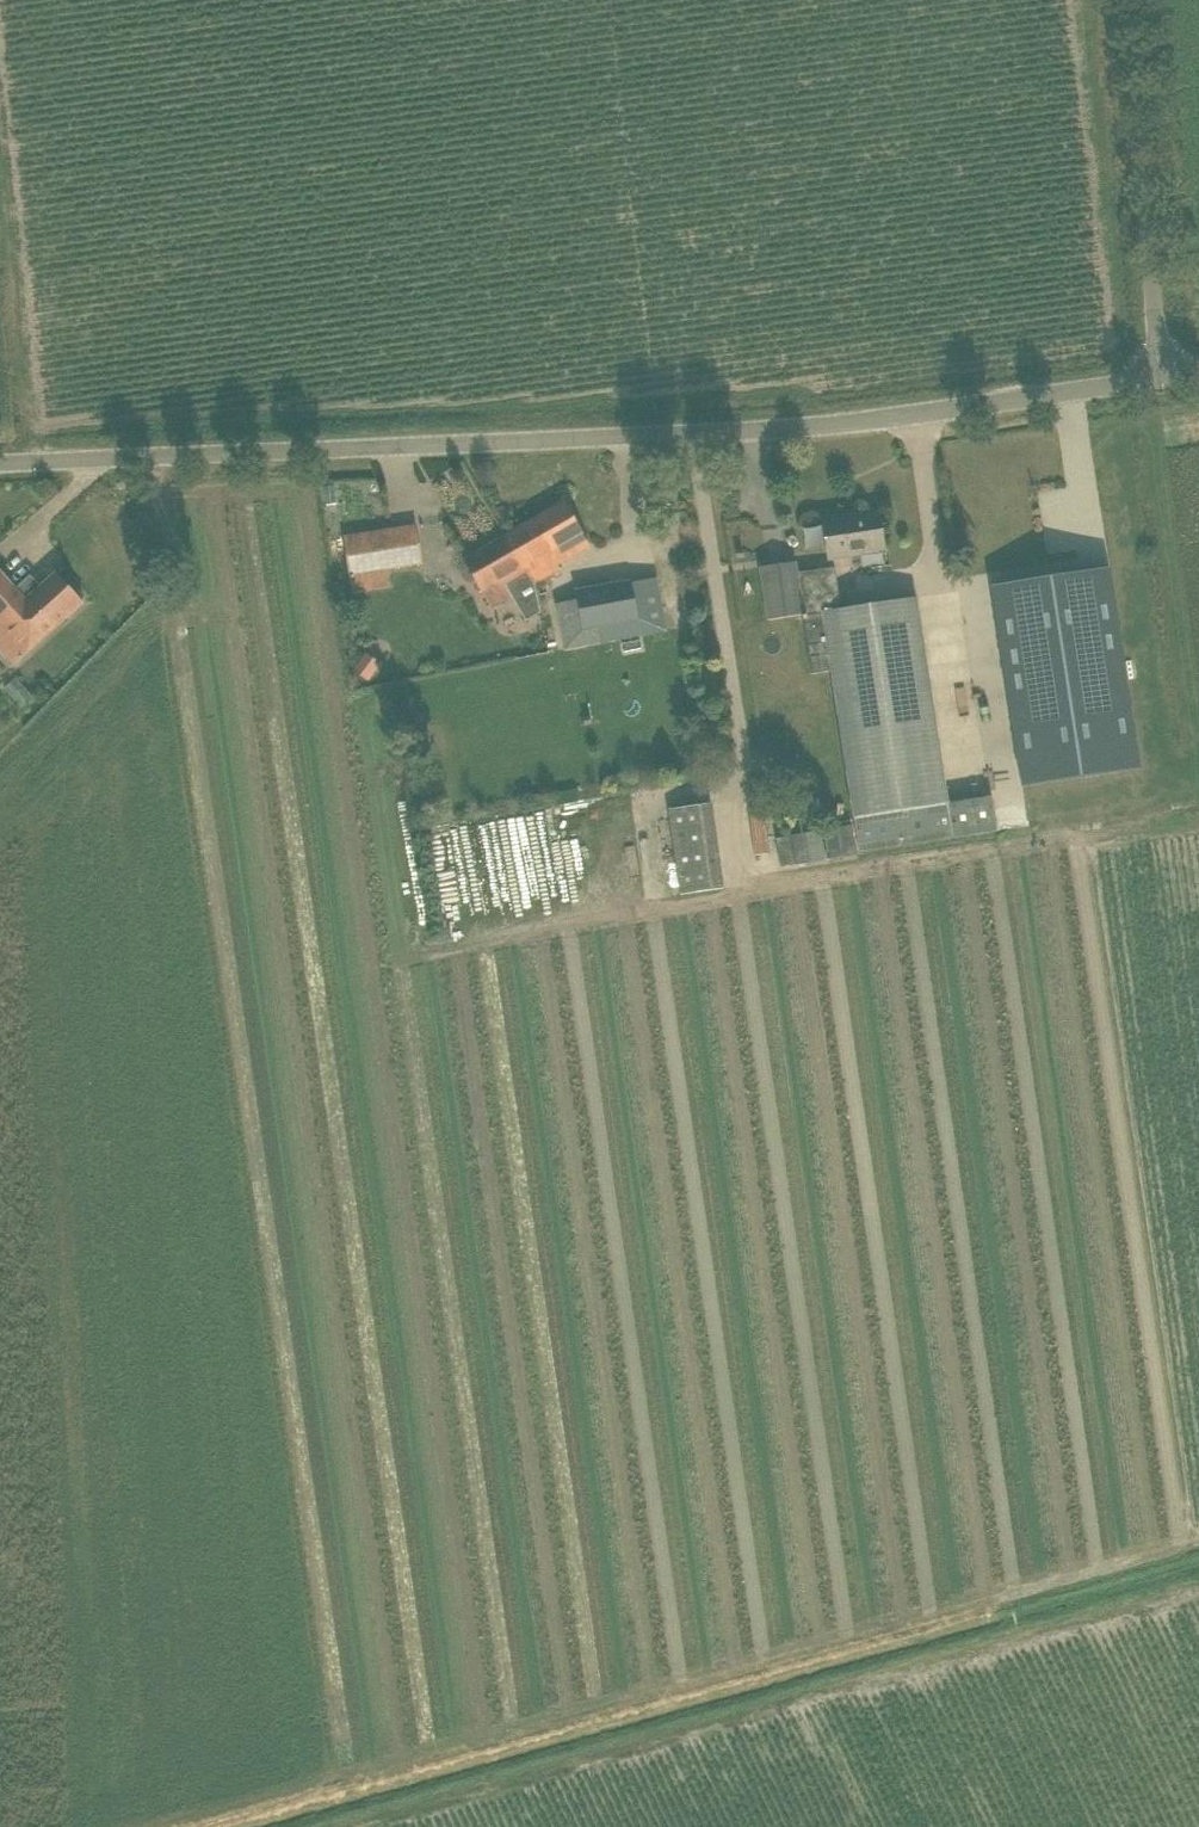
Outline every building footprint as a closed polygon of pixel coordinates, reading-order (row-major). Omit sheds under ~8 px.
[(565,502),(511,533),(462,560),(492,608),(513,596),(528,619),(539,612),(533,584),(559,570),(558,567),(591,548),(565,502)] [(829,560),(884,551),(878,511),(823,520),(829,560)] [(355,591),(392,585),(389,569),(421,563),(415,526),(345,537),(351,575),(352,575),(355,591)] [(859,852),(953,838),(916,598),(823,612),(820,593),(839,590),(835,568),(798,574),(796,563),(760,568),(768,621),(803,616),(807,646),(812,645),(814,656),(809,657),(811,675),(832,672),(841,731),(854,820),(859,852)] [(1109,568),(991,587),(1022,788),(1140,769),(1109,568)] [(0,571),(0,622),(28,652),(83,603),(81,600),(84,597),(72,584),(69,587),(56,573),(33,593),(24,582),(16,589),(0,571)] [(565,649),(642,634),(641,633),(666,629),(656,576),(575,592),(576,600),(556,604),(565,649)] [(820,813),(818,799),(775,806),(777,820),(820,813)] [(850,827),(822,831),(826,860),(854,855),(850,827)] [(816,832),(802,834),(806,863),(820,861),(816,832)] [(806,863),(802,834),(788,837),(792,865),(806,863)] [(792,865),(788,837),(774,839),(778,867),(792,865)]
